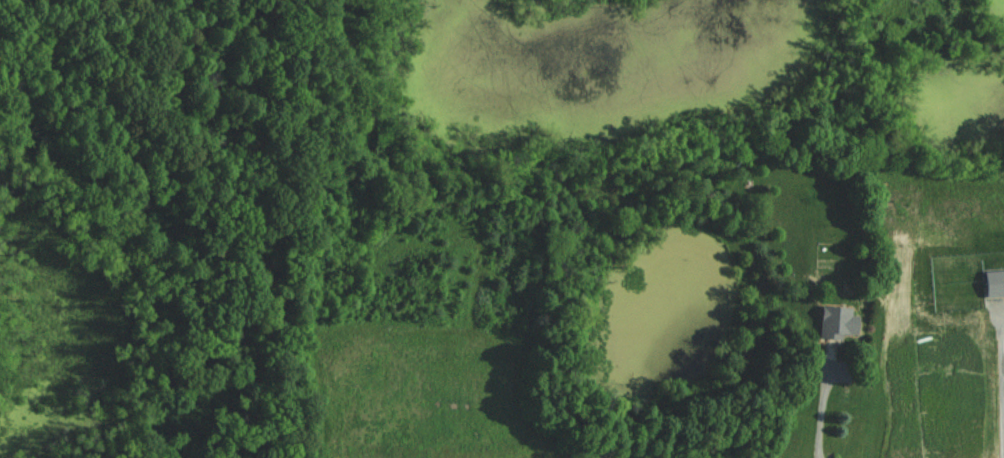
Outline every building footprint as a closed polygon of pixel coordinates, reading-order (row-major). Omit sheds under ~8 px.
[(854,340),(856,309),(819,305),(816,337),(854,340)]
